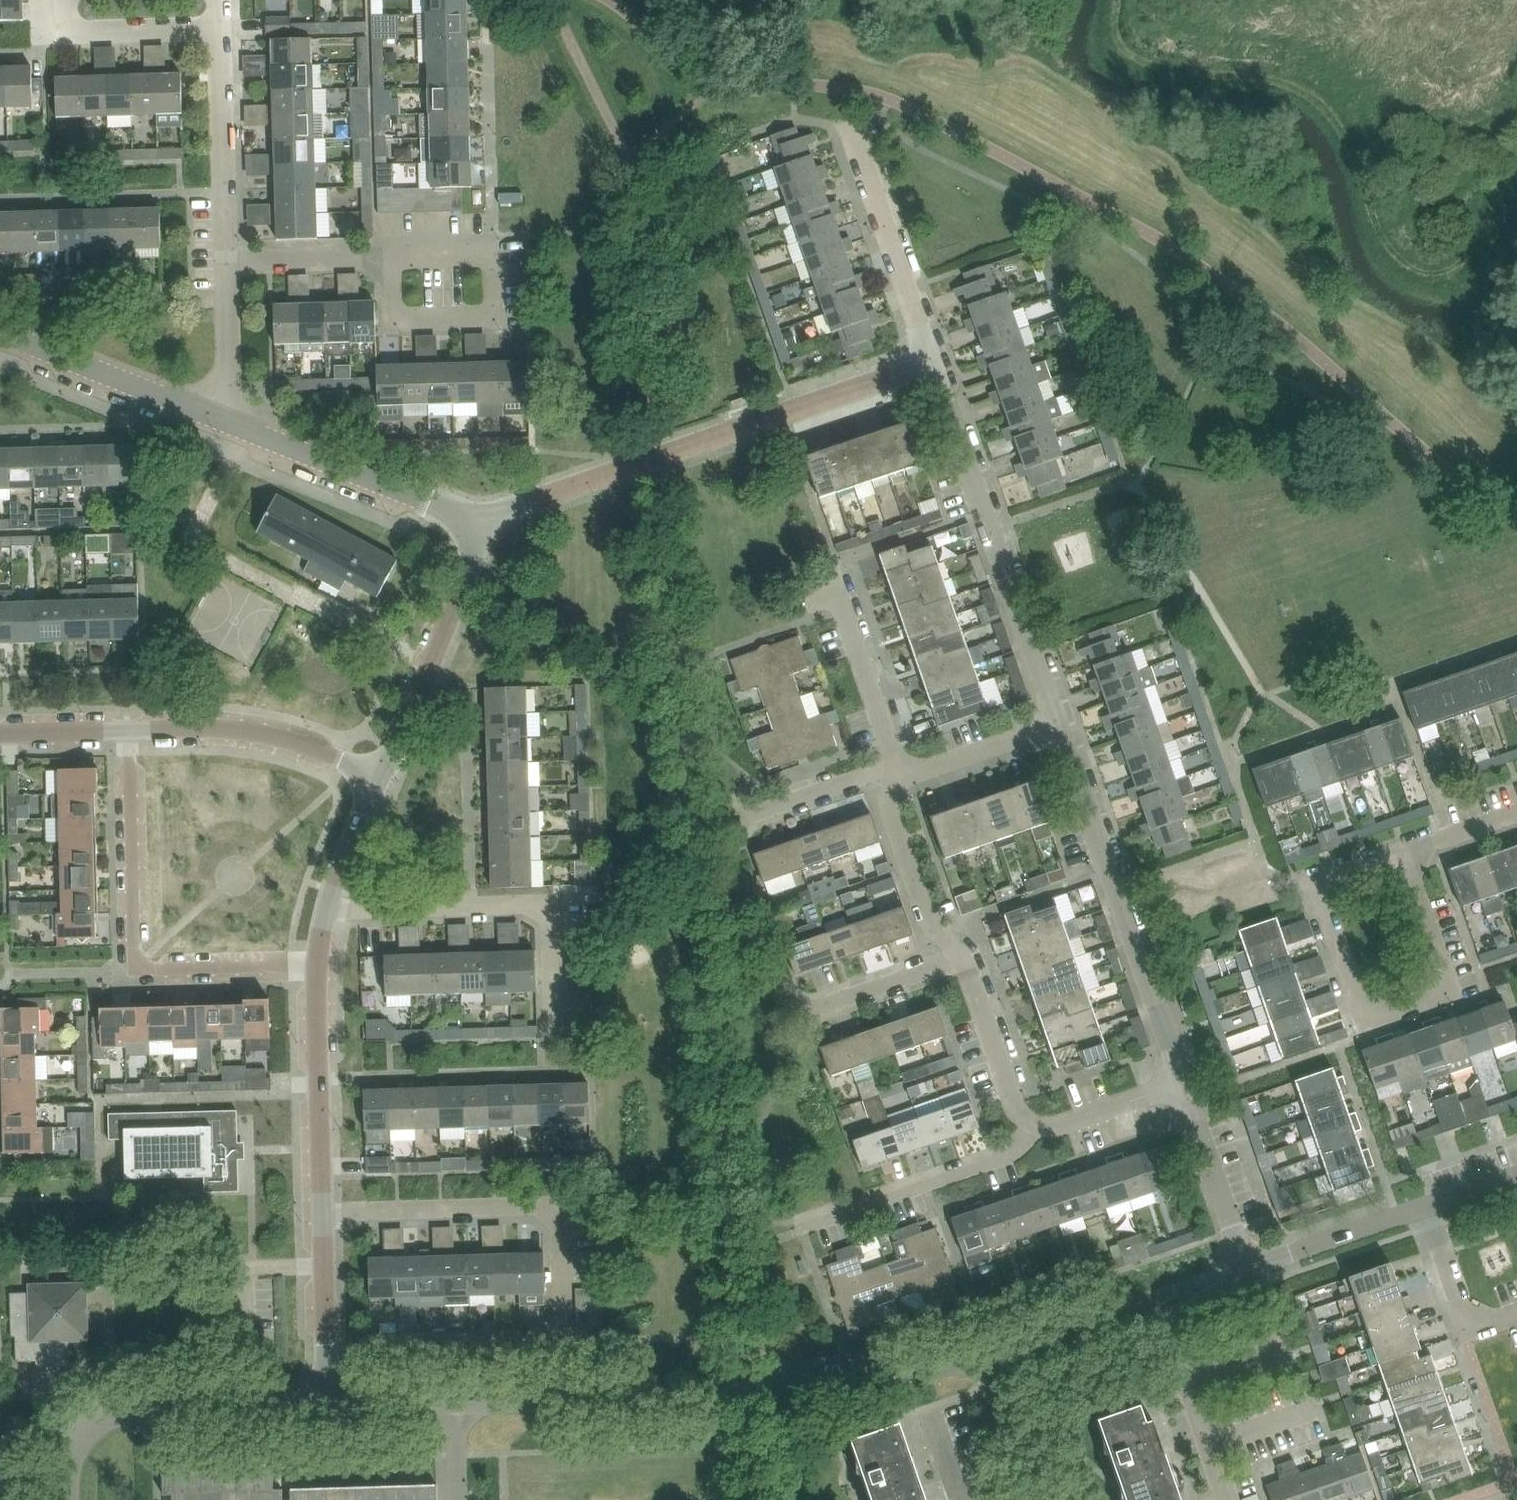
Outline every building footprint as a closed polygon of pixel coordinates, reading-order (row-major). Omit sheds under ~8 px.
[(23,4),(30,3),(30,0),(0,0),(0,21),(24,20),(23,4)] [(381,0),(372,0),(373,15),(382,15),(381,0)] [(467,0),(426,0),(426,14),(467,13),(467,0)] [(468,37),(467,13),(426,14),(427,39),(468,37)] [(399,14),(382,15),(383,39),(400,39),(399,14)] [(382,15),(373,15),(373,19),(374,40),(383,39),(382,15)] [(292,34),(292,24),(290,24),(290,16),(266,17),(267,35),(292,34)] [(351,23),(352,32),(367,32),(367,22),(351,23)] [(333,33),(332,23),(316,24),(316,33),(333,33)] [(316,33),(316,24),(292,24),(292,34),(316,33)] [(469,62),(468,37),(427,39),(428,63),(469,62)] [(313,64),(312,39),(271,40),(272,57),(265,57),(265,66),(313,64)] [(368,47),(358,47),(359,63),(368,63),(368,47)] [(383,65),(383,49),(374,49),(374,65),(383,65)] [(398,54),(385,54),(385,65),(398,65),(398,54)] [(7,60),(0,60),(0,107),(8,106),(7,60)] [(34,106),(33,66),(16,66),(16,60),(7,60),(8,106),(34,106)] [(470,87),(469,62),(428,63),(429,88),(470,87)] [(368,63),(359,63),(359,79),(369,79),(368,63)] [(314,89),(313,64),(265,66),(265,75),(272,75),(273,90),(314,89)] [(383,82),(383,65),(374,65),(374,82),(383,82)] [(157,115),(156,67),(148,67),(148,74),(132,74),(133,115),(157,115)] [(166,67),(156,67),(157,115),(183,114),(182,73),(166,73),(166,67)] [(107,116),(106,69),(97,69),(98,75),(81,76),(82,117),(107,116)] [(133,115),(132,74),(116,75),(116,69),(106,69),(107,116),(133,115)] [(82,117),(81,76),(57,76),(58,117),(82,117)] [(369,87),(350,88),(351,113),(370,112),(369,87)] [(470,111),(470,87),(429,88),(429,112),(470,111)] [(314,114),(314,89),(273,90),(273,107),(267,107),(267,116),(314,114)] [(375,91),(375,98),(384,98),(384,114),(391,114),(402,113),(402,100),(393,100),(392,91),(375,91)] [(384,114),(384,98),(375,98),(376,114),(384,114)] [(265,117),(265,104),(246,103),(245,117),(265,117)] [(471,136),(470,111),(429,112),(430,137),(471,136)] [(371,137),(370,112),(351,113),(351,138),(354,138),(371,137)] [(324,139),(324,114),(314,114),(267,116),(267,125),(274,125),(274,140),(315,139),(324,139)] [(391,114),(384,114),(376,114),(376,131),(392,130),(391,114)] [(800,138),(797,127),(773,135),(783,165),(812,154),(808,143),(817,140),(814,133),(800,138)] [(472,161),(471,136),(430,137),(430,138),(421,138),(422,162),(431,162),(472,161)] [(371,137),(354,138),(354,161),(362,161),(371,161),(371,146),(371,137)] [(316,164),(315,139),(274,140),(275,156),(268,156),(269,165),(316,164)] [(35,150),(34,140),(9,141),(10,151),(35,150)] [(386,148),(377,148),(378,164),(386,164),(386,148)] [(412,148),(394,148),(395,161),(412,161),(412,148)] [(174,149),(157,150),(158,159),(174,158),(174,149)] [(158,159),(157,150),(142,150),(142,159),(158,159)] [(109,160),(108,151),(92,152),(93,161),(109,160)] [(126,160),(125,151),(108,151),(109,160),(126,160)] [(75,161),(75,152),(59,152),(59,162),(75,161)] [(817,167),(812,154),(783,165),(776,167),(782,185),(827,170),(825,164),(817,167)] [(372,178),(371,161),(362,161),(363,186),(372,186),(372,178)] [(473,187),(472,161),(431,162),(431,188),(438,188),(450,188),(462,187),(473,187)] [(317,188),(316,164),(269,165),(269,174),(275,174),(276,189),(317,188)] [(386,164),(378,164),(379,189),(390,189),(393,189),(393,164),(386,164)] [(728,178),(723,165),(714,168),(719,181),(728,178)] [(830,177),(827,170),(782,185),(789,203),(825,191),(821,180),(830,177)] [(372,186),(363,186),(363,211),(373,211),(372,186)] [(463,212),(462,187),(450,188),(450,212),(463,212)] [(317,212),(317,188),(276,189),(276,206),(270,206),(270,214),(317,212)] [(415,213),(414,188),(402,189),(403,214),(415,213)] [(427,213),(426,188),(414,188),(415,213),(427,213)] [(439,213),(438,188),(431,188),(426,188),(427,213),(439,213)] [(450,212),(450,188),(438,188),(439,213),(450,212)] [(391,214),(390,189),(379,189),(379,214),(391,214)] [(403,214),(402,189),(393,189),(390,189),(391,214),(403,214)] [(736,201),(732,189),(723,192),(727,204),(736,201)] [(829,203),(825,191),(789,203),(795,222),(840,207),(838,200),(829,203)] [(741,216),(736,201),(727,204),(732,219),(741,216)] [(111,250),(110,203),(100,203),(101,210),(85,210),(87,250),(111,250)] [(136,249),(134,209),(119,209),(119,203),(110,203),(111,250),(136,249)] [(87,250),(85,210),(70,211),(69,204),(60,205),(62,251),(87,250)] [(62,251),(60,205),(51,205),(51,211),(35,212),(37,252),(62,251)] [(11,206),(1,207),(1,213),(0,213),(0,253),(12,253),(11,206)] [(37,252),(35,212),(20,212),(20,206),(11,206),(12,253),(37,252)] [(842,213),(840,207),(795,222),(802,241),(838,228),(834,216),(842,213)] [(160,208),(134,209),(136,249),(161,248),(160,208)] [(364,237),(373,236),(373,211),(363,211),(364,237)] [(318,239),(317,212),(270,214),(271,224),(277,224),(278,240),(318,239)] [(745,225),(736,228),(740,242),(749,238),(745,225)] [(842,239),(838,228),(802,241),(808,258),(853,243),(850,236),(842,239)] [(754,252),(749,238),(740,242),(745,255),(754,252)] [(855,250),(853,243),(808,258),(814,277),(850,264),(846,252),(855,250)] [(1054,270),(1049,257),(1041,260),(1045,273),(1054,270)] [(757,261),(748,264),(753,277),(762,274),(757,261)] [(821,295),(865,279),(863,273),(854,276),(850,264),(814,277),(817,286),(805,290),(808,299),(821,295)] [(1000,295),(996,283),(989,264),(965,273),(969,284),(955,289),(957,296),(966,293),(970,305),(1000,295)] [(338,284),(358,285),(358,273),(338,272),(338,284)] [(38,274),(13,274),(14,287),(14,296),(39,296),(38,286),(38,274)] [(766,287),(762,274),(753,277),(758,290),(766,287)] [(867,286),(865,279),(821,295),(827,313),(863,301),(859,289),(867,286)] [(1062,294),(1057,281),(1048,284),(1053,298),(1062,294)] [(138,293),(138,283),(121,284),(121,294),(138,293)] [(154,283),(138,283),(138,293),(154,293),(154,283)] [(104,294),(104,284),(88,285),(88,294),(104,294)] [(88,294),(88,285),(72,285),(72,295),(88,294)] [(55,295),(54,286),(38,286),(39,296),(55,295)] [(968,326),(1013,311),(1007,292),(1000,295),(970,305),(974,317),(966,320),(968,326)] [(1067,307),(1062,294),(1053,298),(1058,310),(1067,307)] [(351,343),(350,296),(341,296),(341,303),(326,303),(327,343),(351,343)] [(377,342),(376,302),(359,303),(359,296),(350,296),(351,343),(377,342)] [(301,344),(300,297),(291,297),(291,304),(275,305),(276,345),(285,345),(285,355),(302,354),(301,344)] [(327,343),(326,303),(310,304),(309,297),(300,297),(301,344),(327,343)] [(775,311),(770,298),(761,301),(766,314),(775,311)] [(867,312),(863,301),(827,313),(833,332),(840,330),(840,329),(878,316),(875,309),(867,312)] [(779,324),(775,311),(766,314),(771,327),(779,324)] [(983,342),(1020,329),(1013,311),(968,326),(970,333),(979,330),(983,342)] [(880,322),(878,316),(840,329),(840,330),(850,359),(874,351),(870,339),(876,337),(871,325),(880,322)] [(1070,317),(1061,320),(1065,332),(1074,329),(1070,317)] [(980,363),(1026,347),(1020,329),(983,342),(987,353),(978,356),(980,363)] [(1079,343),(1074,329),(1065,332),(1070,346),(1079,343)] [(788,347),(782,331),(773,334),(778,351),(788,347)] [(467,345),(485,346),(485,333),(468,332),(467,345)] [(416,347),(436,346),(435,333),(415,334),(416,347)] [(794,366),(788,347),(778,351),(785,369),(794,366)] [(995,378),(1032,365),(1026,347),(980,363),(983,369),(991,366),(995,378)] [(1087,366),(1083,353),(1074,356),(1078,369),(1087,366)] [(479,403),(478,356),(468,357),(469,363),(453,363),(455,404),(479,403)] [(504,402),(502,362),(487,363),(487,356),(478,356),(479,403),(504,402)] [(455,404),(453,363),(438,364),(438,357),(428,358),(430,405),(455,404)] [(430,405),(428,358),(419,358),(420,365),(403,365),(405,406),(430,405)] [(993,399),(1038,383),(1051,378),(1045,360),(1032,365),(995,378),(999,390),(991,393),(993,399)] [(529,402),(528,361),(502,362),(504,402),(529,402)] [(405,406),(403,365),(378,366),(379,407),(405,406)] [(1092,379),(1087,366),(1078,369),(1083,383),(1092,379)] [(352,388),(352,378),(336,379),(336,388),(352,388)] [(369,378),(352,378),(352,388),(369,387),(369,378)] [(319,379),(303,380),(303,389),(319,389),(319,379)] [(303,389),(303,380),(286,380),(287,390),(303,389)] [(1008,414),(1045,401),(1038,383),(993,399),(995,406),(1004,403),(1008,414)] [(1100,403),(1095,390),(1086,393),(1091,406),(1100,403)] [(1006,435),(1051,420),(1051,419),(1062,415),(1056,397),(1045,401),(1008,414),(1012,426),(1003,429),(1006,435)] [(1104,416),(1100,403),(1091,406),(1096,419),(1104,416)] [(1020,450),(1057,438),(1051,420),(1006,435),(1008,442),(1016,439),(1020,450)] [(924,462),(910,422),(893,427),(907,468),(924,462)] [(1113,439),(1108,425),(1100,428),(1105,442),(1113,439)] [(907,468),(893,427),(876,433),(890,474),(907,468)] [(890,474),(876,433),(859,439),(873,480),(890,474)] [(531,446),(530,436),(514,437),(514,447),(531,446)] [(480,448),(480,438),(463,439),(464,448),(480,448)] [(496,447),(496,438),(480,438),(480,448),(496,447)] [(1018,471),(1063,456),(1060,446),(1057,438),(1020,450),(1024,462),(1016,465),(1018,471)] [(111,487),(110,439),(101,440),(101,447),(85,447),(86,487),(111,487)] [(119,439),(110,439),(111,487),(136,486),(135,445),(119,446),(119,439)] [(873,480),(859,439),(841,445),(855,486),(873,480)] [(1113,439),(1105,442),(1109,455),(1117,452),(1113,439)] [(431,450),(431,440),(414,441),(414,450),(431,450)] [(447,449),(446,440),(431,440),(431,450),(447,449)] [(61,488),(60,441),(50,441),(50,448),(35,448),(36,489),(61,488)] [(86,487),(85,447),(69,447),(69,441),(60,441),(61,488),(86,487)] [(397,441),(391,441),(380,442),(381,451),(397,451),(397,441)] [(11,442),(2,443),(2,449),(0,450),(0,490),(11,489),(11,442)] [(36,489),(35,448),(20,449),(19,442),(11,442),(11,489),(36,489)] [(855,486),(841,445),(825,450),(838,491),(855,486)] [(936,455),(933,445),(925,447),(929,457),(936,455)] [(838,491),(825,450),(806,457),(820,497),(838,491)] [(1067,489),(1060,470),(1056,459),(1063,457),(1063,456),(1018,471),(1020,478),(1029,475),(1033,488),(1039,486),(1043,497),(1067,489)] [(278,496),(258,533),(311,561),(305,572),(341,592),(342,591),(338,589),(344,579),(378,598),(398,561),(278,496)] [(21,501),(12,501),(12,519),(12,529),(30,528),(30,521),(30,511),(21,511),(21,501)] [(944,518),(941,509),(927,514),(930,523),(944,518)] [(126,515),(111,516),(111,525),(127,525),(126,515)] [(111,525),(111,516),(94,516),(94,526),(111,525)] [(62,527),(62,517),(44,518),(44,528),(62,527)] [(79,527),(78,517),(62,517),(62,527),(79,527)] [(918,517),(904,521),(907,530),(921,526),(918,517)] [(12,519),(0,520),(0,529),(12,529),(12,519)] [(904,521),(892,526),(895,535),(907,530),(904,521)] [(970,523),(959,526),(964,539),(974,536),(970,523)] [(887,538),(884,529),(871,533),(874,542),(887,538)] [(127,533),(112,534),(112,543),(128,542),(127,533)] [(874,542),(871,533),(859,537),(862,546),(874,542)] [(95,534),(87,534),(87,553),(95,553),(95,534)] [(62,544),(62,535),(45,536),(45,545),(62,544)] [(79,535),(62,535),(62,544),(79,544),(79,535)] [(13,536),(0,537),(0,546),(13,546),(13,536)] [(28,536),(13,536),(13,546),(28,545),(28,536)] [(939,564),(933,546),(931,546),(928,538),(881,554),(888,572),(912,564),(915,572),(939,564)] [(850,540),(837,545),(840,554),(853,549),(850,540)] [(985,567),(980,554),(970,557),(975,570),(985,567)] [(945,581),(939,564),(915,572),(912,564),(888,572),(894,589),(918,581),(921,589),(945,581)] [(989,579),(985,567),(975,570),(979,582),(989,579)] [(951,598),(945,581),(921,589),(918,581),(894,589),(899,606),(924,598),(927,606),(951,598)] [(140,639),(138,583),(137,583),(137,585),(114,586),(114,584),(112,584),(113,588),(113,599),(115,640),(140,639)] [(113,588),(88,589),(90,640),(115,640),(113,599),(113,588)] [(996,601),(992,588),(982,591),(986,604),(996,601)] [(65,641),(90,640),(88,589),(63,589),(64,601),(65,641)] [(957,615),(951,598),(927,606),(924,598),(899,606),(905,623),(930,615),(933,623),(957,615)] [(40,642),(39,601),(14,602),(16,643),(40,642)] [(65,641),(64,601),(39,601),(40,642),(65,641)] [(1001,613),(996,601),(986,604),(991,616),(1001,613)] [(14,602),(0,603),(0,643),(16,643),(14,602)] [(963,632),(957,615),(933,623),(930,615),(905,623),(911,640),(936,632),(938,640),(963,632)] [(1178,630),(1174,617),(1165,620),(1169,633),(1178,630)] [(1008,635),(1004,622),(994,625),(998,638),(1008,635)] [(1124,655),(1124,654),(1120,644),(1114,625),(1089,633),(1093,644),(1079,649),(1082,656),(1090,653),(1094,665),(1124,655)] [(968,649),(963,632),(938,640),(936,632),(911,640),(917,657),(941,649),(944,657),(968,649)] [(1013,647),(1008,635),(998,638),(1002,650),(1013,647)] [(800,636),(766,648),(785,703),(802,697),(794,674),(811,668),(821,664),(816,648),(806,652),(800,636)] [(1186,653),(1182,640),(1173,643),(1177,656),(1186,653)] [(785,703),(766,648),(731,659),(738,680),(728,683),(732,695),(742,691),(743,692),(760,686),(768,708),(785,703)] [(974,666),(968,649),(944,657),(941,649),(917,657),(923,674),(947,666),(950,674),(974,666)] [(1514,653),(1504,657),(1502,651),(1494,654),(1509,698),(1516,696),(1516,662),(1514,653)] [(1092,687),(1138,671),(1131,652),(1124,654),(1124,655),(1094,665),(1099,677),(1090,680),(1092,687)] [(1191,666),(1186,653),(1177,656),(1182,669),(1191,666)] [(1509,698),(1494,654),(1485,657),(1487,663),(1478,666),(1491,705),(1509,698)] [(1020,668),(1015,656),(1005,659),(1010,672),(1020,668)] [(1491,705),(1478,666),(1468,670),(1466,663),(1457,666),(1473,711),(1491,705)] [(980,683),(974,666),(950,674),(947,666),(923,674),(929,691),(953,682),(956,691),(980,683)] [(1107,702),(1144,689),(1143,688),(1157,683),(1151,666),(1138,671),(1092,687),(1095,693),(1103,690),(1107,702)] [(1473,711),(1457,666),(1448,670),(1450,675),(1441,679),(1454,717),(1473,711)] [(1018,698),(1029,694),(1020,668),(1010,672),(1018,698)] [(1199,689),(1194,676),(1186,679),(1190,692),(1199,689)] [(1454,717),(1441,679),(1431,682),(1429,676),(1421,679),(1436,724),(1454,717)] [(1436,724),(1421,679),(1412,682),(1414,688),(1405,692),(1418,730),(1436,724)] [(989,708),(987,701),(980,683),(956,691),(953,682),(929,691),(941,725),(989,708)] [(586,685),(577,685),(578,710),(586,709),(586,685)] [(527,711),(526,686),(486,687),(486,713),(527,711)] [(1105,723),(1150,707),(1144,689),(1107,702),(1111,714),(1103,716),(1105,723)] [(1203,702),(1199,689),(1190,692),(1195,705),(1203,702)] [(831,725),(841,722),(837,710),(827,714),(827,713),(809,719),(802,697),(785,703),(803,757),(838,745),(831,725)] [(803,757),(785,703),(768,708),(775,730),(758,736),(758,737),(748,740),(752,752),(762,748),(769,769),(803,757)] [(1119,738),(1156,725),(1150,707),(1105,723),(1107,730),(1116,727),(1119,738)] [(586,709),(578,710),(571,710),(572,724),(578,724),(578,727),(587,726),(586,709)] [(528,736),(527,711),(486,713),(487,738),(528,736)] [(1212,726),(1207,713),(1198,716),(1203,729),(1212,726)] [(1414,756),(1400,718),(1390,722),(1388,715),(1380,718),(1395,762),(1414,756)] [(1395,762),(1380,718),(1371,721),(1373,727),(1363,731),(1377,769),(1395,762)] [(1117,759),(1162,743),(1156,725),(1119,738),(1123,749),(1115,752),(1117,759)] [(1216,739),(1212,726),(1203,729),(1208,742),(1216,739)] [(1377,769),(1363,731),(1354,734),(1352,728),(1343,731),(1358,775),(1377,769)] [(1358,775),(1343,731),(1334,734),(1336,740),(1327,743),(1340,781),(1358,775)] [(529,761),(528,736),(487,738),(488,762),(529,761)] [(1340,781),(1327,743),(1318,747),(1315,741),(1307,744),(1322,788),(1340,781)] [(588,759),(587,743),(577,743),(578,759),(588,759)] [(1132,774),(1169,761),(1162,743),(1117,759),(1119,765),(1128,762),(1132,774)] [(1322,788),(1307,744),(1298,747),(1300,752),(1291,756),(1304,794),(1307,801),(1324,796),(1321,788),(1322,788)] [(1219,748),(1211,751),(1215,764),(1224,761),(1219,748)] [(1304,794),(1291,756),(1281,759),(1279,753),(1270,757),(1285,800),(1304,794)] [(1506,764),(1503,755),(1490,760),(1493,769),(1506,764)] [(1285,800),(1270,757),(1262,759),(1263,765),(1253,769),(1267,807),(1285,800)] [(1463,757),(1449,762),(1453,773),(1456,781),(1469,777),(1466,768),(1463,757)] [(588,776),(588,759),(578,759),(579,776),(588,776)] [(1493,769),(1490,760),(1477,764),(1480,773),(1493,769)] [(489,787),(530,786),(529,761),(488,762),(489,787)] [(1130,795),(1175,779),(1169,761),(1132,774),(1136,785),(1127,788),(1130,795)] [(1228,774),(1224,761),(1215,764),(1220,777),(1228,774)] [(99,793),(98,770),(99,770),(99,769),(60,769),(60,794),(96,793),(99,793)] [(20,795),(20,771),(8,771),(8,795),(20,795)] [(1456,781),(1453,773),(1440,777),(1443,786),(1456,781)] [(1144,810),(1181,797),(1175,779),(1130,795),(1132,801),(1140,798),(1144,810)] [(1050,823),(1036,781),(1017,787),(1032,830),(1050,823)] [(1237,798),(1232,785),(1224,788),(1228,801),(1237,798)] [(530,810),(530,786),(489,787),(490,811),(530,810)] [(1032,830),(1017,787),(1000,793),(1015,836),(1032,830)] [(97,817),(96,793),(60,794),(53,794),(52,818),(61,818),(97,817)] [(589,808),(589,793),(579,793),(580,809),(589,808)] [(1015,836),(1000,793),(983,799),(998,842),(1015,836)] [(20,795),(8,795),(9,819),(19,819),(18,804),(25,804),(25,795),(20,795)] [(1181,818),(1188,816),(1181,797),(1144,810),(1148,821),(1140,824),(1142,831),(1180,818),(1181,818)] [(1241,812),(1237,798),(1228,801),(1233,815),(1241,812)] [(998,842),(983,799),(966,805),(981,848),(998,842)] [(981,848),(966,805),(949,811),(964,853),(981,848)] [(1428,815),(1425,807),(1422,808),(1412,812),(1415,820),(1428,815)] [(590,826),(589,808),(580,809),(581,826),(590,826)] [(531,835),(530,810),(490,811),(490,836),(531,835)] [(964,853),(949,811),(931,817),(946,860),(964,853)] [(1415,820),(1412,812),(1399,816),(1402,824),(1415,820)] [(882,842),(872,814),(846,823),(855,851),(882,842)] [(97,841),(97,817),(61,818),(61,842),(97,841)] [(1184,830),(1181,818),(1180,818),(1142,831),(1144,837),(1153,834),(1157,847),(1163,845),(1167,857),(1191,849),(1184,830)] [(19,833),(19,819),(9,819),(9,834),(19,833)] [(1392,828),(1389,819),(1376,824),(1379,832),(1392,828)] [(855,851),(846,823),(819,832),(829,860),(855,851)] [(1379,832),(1376,824),(1363,828),(1366,837),(1379,832)] [(1342,845),(1339,836),(1336,827),(1323,832),(1329,849),(1342,845)] [(819,832),(793,841),(803,869),(811,866),(812,869),(826,864),(825,862),(829,860),(819,832)] [(1355,840),(1352,832),(1339,836),(1342,845),(1355,840)] [(532,860),(531,835),(490,836),(491,862),(532,860)] [(1297,836),(1280,842),(1287,864),(1288,863),(1293,862),(1305,858),(1302,849),(1297,836)] [(1513,846),(1511,840),(1502,843),(1516,886),(1516,845),(1513,846)] [(98,865),(97,841),(61,842),(62,866),(98,865)] [(803,869),(793,841),(755,854),(764,883),(803,869)] [(591,859),(590,842),(581,842),(582,859),(591,859)] [(1502,843),(1493,846),(1496,852),(1486,855),(1499,894),(1516,888),(1516,886),(1502,843)] [(1319,853),(1316,844),(1302,849),(1305,858),(1319,853)] [(19,852),(10,853),(10,867),(20,867),(19,852)] [(1499,894),(1486,855),(1477,859),(1474,853),(1466,856),(1481,900),(1487,916),(1505,909),(1499,894)] [(1481,900),(1466,856),(1457,859),(1459,865),(1449,868),(1462,907),(1481,900)] [(592,884),(591,859),(582,859),(575,859),(576,885),(592,884)] [(492,888),(533,886),(532,860),(491,862),(492,888)] [(1070,879),(1063,860),(1059,861),(1062,870),(1047,875),(1051,885),(1070,879)] [(891,871),(887,862),(875,866),(879,876),(891,871)] [(98,889),(98,865),(62,866),(62,890),(98,889)] [(20,881),(20,867),(10,867),(10,882),(20,881)] [(1051,885),(1047,875),(1030,881),(1034,891),(1051,885)] [(839,889),(850,885),(846,876),(835,880),(839,889)] [(896,887),(893,877),(881,881),(884,890),(896,887)] [(1016,896),(1012,884),(995,890),(999,902),(1016,896)] [(99,913),(98,889),(62,890),(63,901),(43,901),(43,913),(58,913),(58,914),(99,913)] [(836,889),(824,893),(827,902),(839,898),(836,889)] [(976,890),(959,896),(956,897),(962,916),(983,909),(976,890)] [(844,905),(856,901),(852,891),(840,895),(844,905)] [(827,902),(824,893),(813,897),(816,906),(827,902)] [(1064,924),(1057,905),(1054,898),(1005,915),(1012,933),(1036,924),(1039,932),(1064,924)] [(20,900),(11,901),(11,915),(21,915),(20,900)] [(835,962),(825,934),(824,934),(813,904),(803,907),(809,924),(798,928),(803,942),(787,947),(796,976),(835,962)] [(914,935),(904,907),(878,916),(887,944),(914,935)] [(97,936),(97,914),(99,914),(99,913),(58,914),(59,937),(57,937),(58,939),(78,938),(83,943),(88,938),(100,938),(100,936),(97,936)] [(1109,927),(1105,914),(1095,917),(1099,930),(1109,927)] [(21,929),(21,915),(11,915),(11,929),(21,929)] [(887,944),(878,916),(851,925),(861,953),(887,944)] [(1282,927),(1278,917),(1240,930),(1246,948),(1290,933),(1288,925),(1282,927)] [(498,936),(518,936),(518,921),(498,921),(498,936)] [(450,935),(468,934),(468,922),(449,923),(450,935)] [(1069,941),(1064,924),(1039,932),(1036,924),(1012,933),(1018,950),(1042,941),(1045,949),(1069,941)] [(861,953),(851,925),(825,934),(835,962),(861,953)] [(1114,939),(1109,927),(1099,930),(1103,943),(1114,939)] [(1293,942),(1290,933),(1246,948),(1253,967),(1291,954),(1287,944),(1293,942)] [(1075,958),(1069,941),(1045,949),(1042,941),(1018,950),(1023,967),(1048,958),(1051,966),(1075,958)] [(591,957),(591,942),(566,943),(567,958),(591,957)] [(536,991),(535,950),(519,951),(519,944),(510,945),(512,991),(536,991)] [(1514,953),(1511,944),(1499,949),(1502,957),(1514,953)] [(486,992),(485,952),(470,952),(469,945),(460,946),(461,993),(486,992)] [(512,991),(510,945),(500,945),(500,951),(485,952),(486,992),(512,991)] [(461,993),(460,946),(451,946),(451,953),(435,953),(436,994),(461,993)] [(412,994),(411,947),(402,947),(402,954),(386,955),(387,995),(412,994)] [(436,994),(435,953),(420,954),(420,947),(411,947),(412,994),(436,994)] [(1121,961),(1117,948),(1107,951),(1111,964),(1121,961)] [(1502,957),(1499,949),(1485,953),(1488,962),(1502,957)] [(1188,956),(1192,968),(1201,965),(1197,952),(1187,955),(1188,956)] [(1294,963),(1291,954),(1253,967),(1259,985),(1303,970),(1300,961),(1294,963)] [(1320,956),(1307,960),(1311,972),(1324,968),(1320,956)] [(592,972),(591,957),(567,958),(567,973),(592,972)] [(1081,975),(1075,958),(1051,966),(1048,958),(1023,967),(1029,984),(1054,975),(1057,983),(1081,975)] [(1126,973),(1121,961),(1111,964),(1115,977),(1126,973)] [(1206,978),(1201,965),(1192,968),(1197,981),(1206,978)] [(1303,990),(1300,980),(1306,978),(1303,970),(1259,985),(1247,989),(1253,1007),(1265,1003),(1303,990)] [(592,986),(592,972),(567,973),(568,987),(592,986)] [(1087,992),(1081,975),(1057,983),(1054,975),(1029,984),(1035,1001),(1060,992),(1063,1000),(1087,992)] [(1133,995),(1129,982),(1118,985),(1123,998),(1133,995)] [(593,997),(592,986),(568,987),(568,998),(593,997)] [(1209,988),(1200,991),(1204,1004),(1214,1001),(1209,988)] [(1306,1000),(1303,990),(1265,1003),(1271,1022),(1316,1006),(1313,998),(1306,1000)] [(1093,1009),(1087,992),(1063,1000),(1060,992),(1035,1001),(1041,1018),(1066,1009),(1069,1017),(1093,1009)] [(1138,1007),(1133,995),(1123,998),(1127,1011),(1138,1007)] [(593,1009),(593,997),(568,998),(568,1010),(593,1009)] [(40,1009),(47,1009),(47,998),(20,998),(11,1008),(0,1008),(0,1010),(1,1010),(2,1033),(41,1032),(40,1009)] [(271,1042),(270,998),(269,998),(269,999),(253,1000),(245,1000),(245,1002),(246,1037),(270,1037),(270,1042),(271,1042)] [(246,1037),(245,1002),(245,1000),(245,1002),(221,1003),(222,1038),(246,1037)] [(1505,1001),(1489,1007),(1487,1000),(1478,1003),(1493,1047),(1494,1047),(1497,1058),(1516,1051),(1516,1037),(1511,1019),(1505,1001)] [(1218,1014),(1214,1001),(1204,1004),(1209,1018),(1218,1014)] [(198,1039),(197,1003),(173,1004),(174,1039),(174,1048),(199,1047),(198,1039)] [(222,1038),(221,1003),(197,1003),(198,1039),(222,1038)] [(1493,1047),(1478,1003),(1470,1006),(1472,1013),(1457,1018),(1470,1055),(1493,1047)] [(150,1040),(149,1004),(125,1005),(125,1007),(126,1046),(127,1046),(127,1041),(150,1040)] [(174,1039),(173,1004),(149,1004),(150,1040),(174,1039)] [(126,1046),(125,1007),(125,1005),(125,1007),(102,1008),(102,1006),(101,1006),(101,1017),(93,1017),(94,1059),(107,1059),(106,1046),(126,1046)] [(1231,1048),(1273,1035),(1263,1005),(1235,1014),(1240,1029),(1226,1033),(1231,1048)] [(1319,1015),(1316,1006),(1271,1022),(1277,1040),(1316,1026),(1313,1017),(1319,1015)] [(949,1035),(939,1007),(912,1016),(922,1045),(949,1035)] [(1099,1026),(1093,1009),(1069,1017),(1066,1009),(1041,1018),(1047,1035),(1072,1026),(1075,1034),(1099,1026)] [(88,1030),(87,1016),(78,1016),(78,1031),(88,1030)] [(922,1045),(912,1016),(886,1025),(896,1054),(922,1045)] [(1145,1029),(1140,1016),(1130,1019),(1135,1032),(1145,1029)] [(1470,1055),(1457,1018),(1442,1023),(1440,1017),(1431,1019),(1447,1064),(1470,1055)] [(1447,1064),(1431,1019),(1423,1022),(1425,1029),(1410,1034),(1423,1071),(1423,1072),(1426,1082),(1450,1073),(1447,1064)] [(387,1020),(367,1021),(368,1039),(387,1038),(387,1040),(413,1039),(413,1029),(396,1030),(396,1029),(387,1020)] [(1226,1037),(1222,1024),(1212,1027),(1216,1040),(1226,1037)] [(896,1054),(886,1025),(860,1034),(870,1063),(896,1054)] [(512,1036),(513,1026),(496,1027),(497,1036),(512,1036)] [(529,1036),(528,1026),(513,1026),(512,1036),(529,1036)] [(1105,1043),(1099,1026),(1075,1034),(1072,1026),(1047,1035),(1053,1052),(1078,1043),(1080,1051),(1105,1043)] [(1319,1036),(1316,1026),(1277,1040),(1284,1059),(1328,1044),(1325,1034),(1319,1036)] [(479,1037),(479,1027),(462,1028),(462,1038),(479,1037)] [(462,1038),(462,1028),(447,1028),(447,1038),(462,1038)] [(429,1038),(429,1029),(413,1029),(413,1039),(429,1038)] [(1151,1046),(1145,1029),(1135,1032),(1131,1034),(1137,1051),(1151,1046)] [(88,1045),(88,1030),(78,1031),(78,1045),(88,1045)] [(41,1032),(2,1033),(2,1041),(0,1041),(0,1049),(0,1057),(36,1056),(36,1033),(41,1032)] [(1423,1071),(1410,1034),(1395,1039),(1393,1033),(1385,1036),(1400,1080),(1423,1072),(1423,1071)] [(870,1063),(860,1034),(821,1048),(831,1076),(851,1069),(857,1086),(859,1085),(863,1099),(879,1094),(869,1063),(870,1063)] [(1400,1080),(1385,1036),(1376,1039),(1378,1045),(1363,1050),(1375,1088),(1400,1080)] [(1231,1050),(1226,1037),(1216,1040),(1221,1053),(1231,1050)] [(1111,1061),(1105,1043),(1080,1051),(1078,1043),(1053,1052),(1059,1069),(1065,1067),(1069,1075),(1111,1061)] [(954,1055),(942,1059),(946,1069),(957,1065),(954,1055)] [(37,1080),(36,1056),(0,1057),(1,1081),(37,1080)] [(1239,1075),(1236,1066),(1234,1061),(1225,1064),(1230,1078),(1239,1075)] [(89,1078),(88,1064),(79,1064),(79,1079),(89,1078)] [(1346,1084),(1343,1075),(1337,1077),(1334,1067),(1295,1080),(1302,1099),(1346,1084)] [(272,1089),(272,1077),(267,1078),(267,1068),(247,1068),(248,1090),(272,1089)] [(913,1069),(902,1073),(905,1083),(917,1079),(913,1069)] [(962,1079),(959,1070),(948,1074),(951,1084),(962,1079)] [(89,1093),(89,1078),(79,1079),(80,1093),(89,1093)] [(540,1125),(539,1078),(530,1078),(530,1084),(514,1085),(515,1126),(540,1125)] [(565,1124),(564,1084),(548,1084),(548,1078),(539,1078),(540,1125),(565,1124)] [(491,1126),(489,1079),(480,1079),(480,1086),(465,1086),(466,1127),(491,1126)] [(515,1126),(514,1085),(499,1085),(498,1079),(489,1079),(491,1126),(515,1126)] [(1491,1117),(1483,1093),(1479,1079),(1477,1080),(1470,1089),(1473,1097),(1459,1102),(1464,1116),(1468,1125),(1481,1120),(1489,1118),(1491,1117)] [(37,1104),(37,1080),(1,1081),(1,1105),(37,1104)] [(238,1090),(238,1080),(223,1081),(224,1090),(238,1090)] [(466,1127),(465,1086),(449,1087),(449,1080),(440,1081),(441,1128),(466,1127)] [(224,1090),(223,1081),(209,1081),(209,1091),(224,1090)] [(441,1128),(440,1081),(430,1081),(431,1087),(416,1088),(417,1129),(441,1128)] [(176,1092),(176,1082),(161,1083),(161,1092),(176,1092)] [(190,1082),(176,1082),(176,1092),(190,1091),(190,1082)] [(392,1129),(390,1082),(381,1083),(381,1089),(365,1089),(366,1130),(392,1129)] [(417,1129),(416,1088),(399,1088),(399,1082),(390,1082),(392,1129),(417,1129)] [(902,1082),(890,1086),(894,1096),(905,1092),(902,1082)] [(128,1093),(128,1083),(113,1084),(113,1093),(128,1093)] [(142,1083),(128,1083),(128,1093),(142,1093),(142,1083)] [(591,1123),(589,1083),(564,1084),(565,1124),(591,1123)] [(910,1098),(922,1094),(919,1084),(907,1088),(910,1098)] [(1343,1095),(1349,1093),(1346,1084),(1302,1099),(1308,1117),(1346,1104),(1343,1095)] [(894,1096),(890,1086),(879,1090),(882,1100),(894,1096)] [(1455,1092),(1433,1099),(1445,1133),(1453,1130),(1468,1125),(1464,1116),(1459,1102),(1455,1092)] [(902,1156),(892,1127),(880,1095),(862,1101),(868,1118),(871,1117),(876,1132),(853,1140),(863,1169),(902,1156)] [(981,1128),(971,1100),(944,1109),(954,1138),(981,1128)] [(1257,1100),(1240,1106),(1244,1119),(1254,1116),(1262,1113),(1257,1100)] [(1514,1109),(1511,1100),(1496,1105),(1499,1114),(1514,1109)] [(38,1127),(37,1104),(1,1105),(2,1121),(4,1121),(4,1129),(38,1128),(38,1127)] [(1359,1120),(1356,1111),(1350,1113),(1346,1104),(1308,1117),(1296,1121),(1303,1140),(1314,1136),(1359,1120)] [(206,1192),(240,1191),(238,1109),(110,1113),(111,1139),(126,1139),(127,1178),(206,1177),(206,1192)] [(954,1138),(944,1109),(918,1118),(928,1147),(954,1138)] [(96,1126),(96,1112),(86,1112),(87,1127),(96,1126)] [(1262,1113),(1244,1119),(1249,1132),(1258,1129),(1258,1128),(1268,1124),(1264,1113),(1262,1113)] [(928,1147),(918,1118),(892,1127),(902,1156),(928,1147)] [(1356,1131),(1362,1129),(1359,1120),(1314,1136),(1320,1154),(1359,1141),(1356,1131)] [(97,1141),(96,1126),(87,1127),(87,1141),(97,1141)] [(52,1127),(43,1127),(38,1127),(38,1128),(4,1129),(5,1152),(3,1152),(3,1153),(15,1153),(20,1157),(25,1153),(53,1152),(52,1127)] [(1436,1136),(1433,1127),(1418,1132),(1421,1141),(1436,1136)] [(1421,1141),(1418,1132),(1402,1137),(1405,1146),(1421,1141)] [(1177,1182),(1162,1138),(1152,1142),(1155,1148),(1140,1153),(1153,1190),(1177,1182)] [(1266,1152),(1262,1140),(1253,1143),(1257,1156),(1266,1152)] [(1372,1157),(1369,1148),(1363,1150),(1359,1141),(1320,1154),(1327,1172),(1372,1157)] [(592,1150),(566,1151),(566,1157),(566,1166),(592,1165),(592,1150)] [(1274,1150),(1266,1152),(1257,1156),(1262,1169),(1278,1163),(1274,1150)] [(1153,1190),(1140,1153),(1126,1158),(1123,1152),(1115,1155),(1130,1199),(1153,1190)] [(1130,1199),(1115,1155),(1106,1158),(1108,1165),(1094,1170),(1106,1207),(1130,1199)] [(393,1172),(392,1163),(391,1163),(391,1156),(367,1157),(367,1173),(393,1172)] [(566,1166),(566,1157),(550,1158),(550,1167),(566,1166)] [(1369,1167),(1375,1165),(1372,1157),(1327,1172),(1333,1191),(1372,1178),(1369,1167)] [(467,1158),(451,1158),(451,1170),(467,1170),(467,1160),(467,1158)] [(516,1168),(516,1159),(501,1159),(501,1169),(516,1168)] [(533,1168),(533,1159),(516,1159),(516,1168),(533,1168)] [(484,1169),(484,1160),(467,1160),(467,1170),(484,1169)] [(434,1171),(434,1161),(417,1162),(418,1171),(434,1171)] [(418,1171),(417,1162),(392,1163),(393,1172),(418,1171)] [(1106,1207),(1094,1170),(1078,1175),(1076,1168),(1067,1171),(1083,1215),(1106,1207)] [(1083,1215),(1067,1171),(1059,1174),(1061,1181),(1047,1186),(1060,1223),(1083,1215)] [(1279,1189),(1274,1176),(1265,1179),(1270,1192),(1279,1189)] [(1060,1223),(1047,1186),(1032,1191),(1030,1184),(1021,1187),(1036,1231),(1060,1223)] [(1287,1186),(1279,1189),(1270,1192),(1275,1206),(1292,1200),(1287,1186)] [(1036,1231),(1021,1187),(1011,1191),(1014,1197),(1000,1202),(1013,1239),(1036,1231)] [(1013,1239),(1000,1202),(985,1207),(983,1201),(974,1204),(989,1248),(1013,1239)] [(989,1248),(974,1204),(965,1207),(968,1213),(952,1219),(969,1268),(994,1260),(989,1248)] [(910,1255),(887,1263),(893,1280),(948,1261),(936,1227),(923,1232),(919,1222),(895,1230),(899,1240),(904,1238),(910,1255)] [(1197,1241),(1194,1231),(1178,1237),(1181,1246),(1197,1241)] [(1149,1257),(1146,1248),(1144,1241),(1141,1234),(1118,1243),(1125,1265),(1149,1257)] [(1169,1250),(1165,1241),(1155,1245),(1153,1238),(1144,1241),(1146,1248),(1149,1257),(1169,1250)] [(861,1242),(836,1250),(839,1260),(827,1265),(839,1299),(893,1280),(887,1263),(865,1270),(860,1253),(864,1252),(861,1242)] [(496,1294),(494,1247),(485,1247),(485,1253),(470,1254),(471,1294),(494,1294),(496,1294)] [(520,1293),(519,1252),(504,1253),(503,1247),(494,1247),(496,1294),(520,1293)] [(446,1295),(445,1248),(436,1249),(436,1255),(420,1255),(421,1295),(445,1295),(446,1295)] [(471,1294),(470,1254),(454,1254),(454,1248),(445,1248),(446,1295),(445,1295),(446,1304),(471,1304),(471,1301),(471,1294)] [(421,1295),(420,1255),(404,1256),(404,1249),(395,1250),(397,1296),(421,1295)] [(397,1296),(395,1250),(386,1250),(386,1256),(370,1257),(371,1297),(397,1296)] [(546,1292),(545,1251),(519,1252),(520,1293),(546,1292)] [(1118,1268),(1115,1259),(1100,1264),(1102,1273),(1118,1268)] [(802,1272),(808,1269),(805,1260),(798,1262),(802,1272)] [(960,1296),(948,1261),(893,1280),(899,1298),(921,1290),(927,1307),(923,1309),(926,1318),(950,1310),(947,1300),(960,1296)] [(1397,1281),(1391,1263),(1350,1277),(1356,1295),(1397,1281)] [(1102,1273),(1100,1264),(1085,1270),(1088,1278),(1102,1273)] [(883,1321),(877,1305),(899,1298),(893,1280),(839,1299),(850,1333),(864,1329),(867,1338),(891,1330),(887,1319),(883,1321)] [(1056,1289),(1053,1280),(1037,1286),(1040,1294),(1056,1289)] [(1403,1298),(1397,1281),(1356,1295),(1362,1312),(1403,1298)] [(16,1337),(17,1361),(36,1361),(36,1359),(48,1359),(49,1367),(52,1367),(70,1366),(69,1341),(90,1340),(87,1282),(29,1284),(30,1292),(11,1293),(13,1337),(16,1337)] [(602,1299),(602,1287),(576,1288),(577,1300),(602,1299)] [(1024,1300),(1021,1291),(1006,1296),(1009,1305),(1024,1300)] [(1009,1305),(1006,1296),(990,1302),(993,1310),(1009,1305)] [(1409,1314),(1403,1298),(1362,1312),(1368,1329),(1409,1314)] [(602,1311),(602,1299),(577,1300),(577,1312),(602,1311)] [(1320,1326),(1314,1309),(1302,1314),(1308,1330),(1320,1326)] [(603,1323),(602,1311),(577,1312),(577,1324),(603,1323)] [(1415,1331),(1409,1314),(1368,1329),(1373,1346),(1415,1331)] [(1324,1338),(1320,1326),(1308,1330),(1312,1342),(1324,1338)] [(513,1329),(497,1330),(497,1339),(513,1339),(513,1329)] [(497,1330),(481,1330),(481,1339),(497,1339),(497,1330)] [(447,1331),(431,1331),(431,1341),(447,1340),(447,1331)] [(463,1331),(447,1331),(447,1340),(463,1340),(463,1331)] [(1421,1349),(1415,1331),(1373,1346),(1380,1364),(1416,1351),(1421,1349)] [(398,1332),(382,1332),(382,1342),(398,1342),(398,1332)] [(414,1332),(398,1332),(398,1342),(412,1342),(414,1341),(414,1332)] [(1418,1359),(1416,1351),(1380,1364),(1385,1381),(1410,1372),(1413,1380),(1437,1372),(1431,1354),(1418,1359)] [(1351,1374),(1345,1358),(1320,1366),(1326,1383),(1337,1379),(1347,1375),(1351,1374)] [(1443,1389),(1437,1372),(1413,1380),(1410,1372),(1385,1381),(1391,1398),(1416,1389),(1418,1398),(1443,1389)] [(1351,1388),(1347,1375),(1337,1379),(1341,1392),(1351,1388)] [(1449,1406),(1443,1389),(1418,1398),(1416,1389),(1391,1398),(1397,1415),(1422,1406),(1424,1415),(1449,1406)] [(1354,1396),(1344,1400),(1348,1413),(1359,1409),(1354,1396)] [(1128,1499),(1181,1499),(1176,1488),(1153,1420),(1147,1422),(1141,1405),(1100,1419),(1128,1499)] [(1359,1409),(1348,1413),(1353,1425),(1363,1421),(1374,1418),(1369,1405),(1359,1409)] [(1455,1423),(1449,1406),(1424,1415),(1422,1406),(1397,1415),(1403,1432),(1428,1423),(1430,1431),(1455,1423)] [(1461,1440),(1455,1423),(1430,1431),(1428,1423),(1403,1432),(1409,1449),(1434,1440),(1437,1449),(1461,1440)] [(894,1424),(860,1436),(860,1437),(852,1440),(852,1441),(853,1441),(856,1449),(845,1453),(845,1452),(844,1453),(860,1477),(861,1476),(861,1475),(864,1474),(873,1499),(920,1499),(894,1424)] [(1370,1442),(1366,1429),(1355,1433),(1360,1446),(1370,1442)] [(1467,1457),(1461,1440),(1437,1449),(1434,1440),(1409,1449),(1415,1466),(1439,1457),(1443,1466),(1467,1457)] [(1375,1489),(1362,1452),(1344,1459),(1343,1453),(1345,1453),(1341,1443),(1333,1446),(1351,1498),(1375,1489)] [(1333,1446),(1324,1449),(1328,1458),(1330,1458),(1332,1463),(1315,1469),(1325,1499),(1344,1499),(1351,1498),(1333,1446)] [(1383,1464),(1379,1451),(1369,1455),(1373,1468),(1383,1464)] [(1474,1475),(1467,1457),(1443,1466),(1439,1457),(1415,1466),(1421,1483),(1431,1480),(1434,1489),(1474,1475)] [(1315,1469),(1297,1475),(1296,1470),(1298,1469),(1294,1459),(1286,1462),(1299,1499),(1325,1499),(1315,1469)] [(1286,1462),(1277,1465),(1281,1475),(1283,1474),(1285,1480),(1267,1486),(1272,1499),(1299,1499),(1286,1462)] [(256,1464),(238,1465),(239,1499),(257,1499),(256,1464)] [(274,1464),(256,1464),(257,1499),(283,1499),(283,1497),(283,1489),(275,1490),(274,1464)] [(238,1465),(219,1466),(220,1499),(239,1499),(238,1465)] [(201,1466),(182,1467),(183,1499),(202,1499),(201,1466)] [(219,1466),(201,1466),(202,1499),(220,1499),(219,1466)] [(182,1467),(164,1467),(165,1494),(174,1494),(174,1499),(183,1499),(182,1467)] [(1392,1487),(1387,1475),(1377,1478),(1382,1491),(1392,1487)] [(437,1485),(419,1486),(419,1499),(438,1499),(437,1485)] [(401,1486),(382,1487),(383,1499),(401,1499),(401,1486)] [(419,1486),(401,1486),(401,1499),(419,1499),(419,1486)] [(382,1487),(364,1488),(364,1499),(383,1499),(382,1487)] [(345,1488),(327,1489),(327,1499),(346,1499),(345,1488)] [(364,1488),(345,1488),(346,1499),(364,1499),(364,1488)] [(309,1489),(290,1490),(291,1497),(283,1497),(283,1499),(309,1499),(309,1489)] [(327,1489),(309,1489),(309,1499),(327,1499),(327,1489)]
